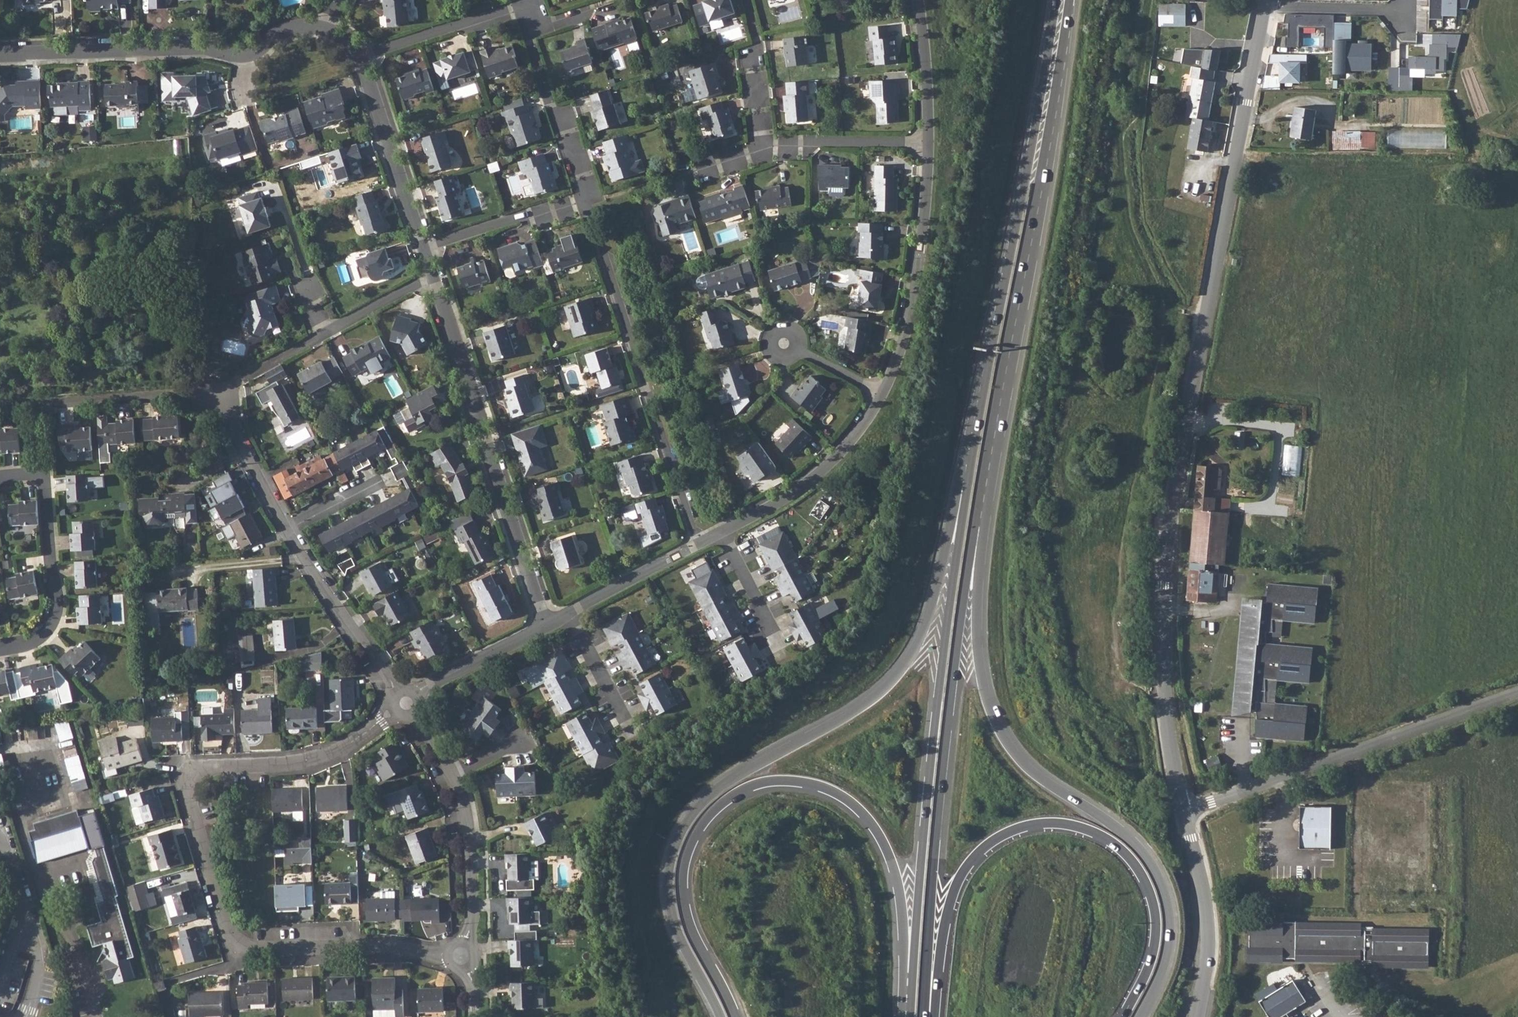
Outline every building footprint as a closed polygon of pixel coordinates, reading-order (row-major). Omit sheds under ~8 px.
[(83,0),(86,0),(86,8),(89,10),(99,10),(99,6),(107,6),(108,8),(117,8),(117,3),(129,2),(129,0),(83,0)] [(149,8),(166,8),(166,0),(149,0),(149,8)] [(380,1),(381,1),(381,9),(383,9),(385,26),(395,25),(397,23),(407,22),(405,0),(379,0),(380,1)] [(699,24),(703,23),(704,25),(710,23),(709,21),(722,16),(724,18),(732,15),(733,13),(735,12),(731,0),(706,0),(703,1),(703,2),(693,6),(699,24)] [(1427,16),(1441,17),(1441,12),(1454,12),(1454,6),(1465,6),(1466,0),(1428,0),(1427,16)] [(660,8),(645,13),(648,21),(651,22),(653,31),(683,21),(677,4),(670,6),(669,3),(660,6),(660,8)] [(1185,5),(1161,5),(1161,26),(1185,26),(1185,5)] [(1333,15),(1286,14),(1282,22),(1287,23),(1286,36),(1284,36),(1284,46),(1297,46),(1298,27),(1323,28),(1322,47),(1332,47),(1332,46),(1333,15)] [(617,22),(613,21),(606,23),(606,25),(600,27),(607,49),(626,42),(629,44),(637,41),(638,38),(632,18),(621,21),(617,22)] [(888,27),(869,28),(870,42),(873,42),(875,66),(887,64),(887,66),(896,65),(895,48),(897,47),(896,38),(889,39),(888,27)] [(1460,34),(1432,33),(1432,43),(1428,43),(1428,54),(1426,56),(1407,56),(1407,67),(1423,68),(1423,72),(1434,73),(1434,69),(1442,70),(1442,58),(1445,58),(1445,46),(1457,46),(1460,34)] [(807,36),(785,38),(788,67),(807,65),(806,47),(808,47),(807,36)] [(578,45),(560,51),(567,70),(593,62),(585,37),(576,40),(578,45)] [(1335,47),(1332,46),(1332,47),(1331,71),(1334,72),(1334,76),(1346,77),(1346,72),(1372,73),(1372,48),(1347,47),(1347,43),(1335,42),(1335,47)] [(494,46),(480,50),(490,78),(503,74),(502,73),(507,71),(519,67),(516,57),(517,57),(513,45),(500,49),(501,50),(496,52),(494,46)] [(1185,49),(1182,65),(1194,66),(1215,71),(1219,71),(1222,50),(1185,49)] [(434,64),(437,74),(445,72),(447,80),(471,72),(470,70),(478,68),(472,51),(465,53),(464,52),(456,54),(456,53),(448,55),(449,57),(440,60),(441,61),(434,64)] [(709,65),(697,69),(690,71),(699,100),(722,93),(716,75),(719,74),(716,63),(709,65)] [(1184,115),(1209,119),(1215,81),(1213,80),(1215,71),(1194,66),(1192,77),(1194,77),(1188,110),(1185,110),(1184,115)] [(434,90),(427,67),(420,70),(419,68),(411,71),(412,72),(396,78),(401,96),(405,98),(415,95),(414,93),(425,90),(426,93),(434,90)] [(1398,91),(1398,76),(1398,69),(1387,69),(1387,91),(1398,91)] [(174,73),(161,73),(162,100),(175,100),(175,96),(187,96),(193,114),(210,109),(205,93),(210,92),(206,80),(196,80),(196,76),(174,76),(174,73)] [(1413,76),(1398,76),(1398,91),(1413,91),(1413,76)] [(1,122),(1,115),(4,115),(12,107),(26,106),(26,110),(40,109),(40,81),(15,81),(15,86),(13,85),(13,88),(8,88),(6,86),(2,86),(0,88),(0,122),(1,122)] [(79,110),(91,109),(90,81),(78,81),(78,82),(68,82),(68,84),(47,85),(48,96),(50,98),(50,106),(79,105),(79,110)] [(783,95),(784,106),(786,105),(787,111),(787,119),(788,120),(788,124),(808,122),(806,94),(810,94),(809,81),(803,81),(786,83),(787,95),(783,95)] [(898,81),(870,82),(870,98),(877,104),(877,124),(888,124),(888,122),(898,122),(897,94),(899,95),(898,81)] [(138,103),(138,85),(137,82),(126,82),(126,85),(105,86),(106,106),(116,106),(118,107),(128,107),(128,108),(138,108),(138,103)] [(315,99),(304,102),(312,129),(327,124),(328,121),(335,119),(336,121),(345,118),(341,106),(344,105),(338,89),(321,94),(322,98),(319,99),(317,99),(316,99),(315,99)] [(809,94),(811,119),(819,118),(816,94),(809,94)] [(419,95),(407,101),(410,108),(422,102),(419,95)] [(610,97),(593,102),(596,111),(594,111),(600,130),(621,124),(615,104),(613,105),(610,97)] [(721,102),(699,109),(703,121),(708,119),(713,138),(722,136),(724,138),(734,135),(730,119),(731,118),(728,109),(723,111),(721,102)] [(526,105),(502,113),(505,123),(509,122),(517,148),(539,141),(541,137),(539,130),(535,129),(535,126),(533,122),(536,122),(534,112),(532,112),(530,113),(529,114),(526,105)] [(1296,107),(1291,135),(1312,139),(1317,110),(1296,107)] [(270,119),(259,122),(261,128),(264,132),(268,144),(277,140),(279,141),(281,142),(294,138),(294,137),(305,134),(297,108),(284,112),(285,115),(278,117),(278,119),(272,121),(272,120),(270,119)] [(1214,120),(1192,117),(1188,148),(1209,151),(1214,120)] [(216,135),(215,132),(215,131),(206,134),(203,135),(207,147),(203,148),(206,160),(216,157),(216,160),(239,152),(240,155),(257,150),(250,126),(234,130),(233,129),(227,131),(216,135)] [(1448,131),(1390,128),(1389,146),(1448,148),(1448,131)] [(444,131),(420,138),(425,153),(426,153),(429,160),(428,163),(429,165),(431,172),(440,169),(442,170),(450,168),(451,165),(444,140),(446,140),(444,131)] [(1333,131),(1333,149),(1381,150),(1381,135),(1375,135),(1375,131),(1333,131)] [(631,133),(604,142),(607,154),(603,155),(606,165),(608,165),(613,180),(635,173),(627,148),(629,148),(627,141),(626,139),(632,137),(631,133)] [(356,144),(328,153),(333,169),(331,172),(333,180),(336,182),(337,184),(361,176),(358,167),(358,166),(355,160),(358,159),(359,159),(361,158),(356,144)] [(544,155),(520,162),(524,173),(525,176),(527,175),(530,184),(534,186),(537,195),(541,194),(546,192),(548,193),(558,190),(555,180),(551,178),(549,174),(551,173),(549,164),(546,164),(544,155)] [(818,165),(818,177),(820,179),(820,190),(827,191),(827,187),(849,188),(849,168),(835,167),(835,165),(818,165)] [(875,165),(874,210),(897,211),(898,178),(893,178),(893,165),(875,165)] [(453,175),(435,181),(440,198),(437,198),(444,220),(462,214),(456,193),(459,193),(453,175)] [(721,195),(706,200),(699,202),(699,204),(700,205),(705,222),(722,217),(722,218),(724,219),(725,219),(742,213),(743,212),(742,211),(751,208),(751,207),(743,184),(734,188),(735,190),(726,193),(725,190),(720,192),(721,195)] [(771,187),(755,190),(757,198),(760,200),(762,209),(792,204),(789,187),(781,187),(781,184),(771,186),(771,187)] [(371,191),(354,197),(355,201),(356,205),(357,207),(356,207),(361,226),(363,225),(366,235),(375,233),(377,235),(387,232),(384,222),(383,220),(381,219),(379,212),(380,211),(377,201),(375,202),(371,191)] [(256,192),(237,197),(239,204),(238,205),(243,221),(242,224),(243,230),(247,232),(248,233),(256,230),(270,227),(266,217),(268,216),(265,207),(263,208),(260,198),(258,198),(256,192)] [(696,217),(688,195),(677,198),(678,201),(667,205),(666,203),(655,206),(656,210),(654,214),(655,220),(660,222),(664,235),(676,231),(674,224),(696,217)] [(882,223),(859,222),(859,231),(862,232),(862,242),(860,241),(860,257),(873,257),(873,259),(884,259),(884,247),(882,247),(882,243),(884,243),(884,232),(882,232),(882,223)] [(543,265),(535,240),(525,243),(525,244),(521,246),(516,243),(497,250),(503,269),(512,266),(514,271),(532,266),(533,268),(543,265)] [(268,243),(242,252),(245,261),(244,261),(244,263),(244,264),(243,267),(245,273),(248,275),(248,277),(250,276),(253,285),(274,277),(273,274),(280,272),(277,264),(276,258),(269,260),(267,255),(271,254),(268,243)] [(573,243),(547,251),(554,272),(564,269),(563,267),(582,260),(579,252),(576,251),(573,243)] [(366,258),(356,261),(357,267),(356,270),(358,278),(361,279),(370,277),(371,280),(372,281),(374,282),(377,282),(384,280),(383,276),(385,271),(395,269),(391,259),(389,260),(385,249),(369,254),(366,258)] [(483,260),(457,269),(464,288),(480,283),(481,285),(490,282),(483,260)] [(797,261),(770,270),(776,290),(788,287),(787,284),(792,283),(792,285),(804,281),(804,279),(812,277),(807,260),(798,262),(797,261)] [(750,261),(706,275),(709,284),(707,288),(708,290),(711,299),(747,287),(746,283),(756,280),(750,261)] [(865,270),(864,276),(863,281),(862,281),(858,308),(870,310),(879,312),(881,301),(879,301),(880,296),(881,296),(883,284),(882,285),(884,273),(865,270)] [(274,285),(256,291),(257,293),(259,299),(247,302),(248,306),(249,307),(249,310),(247,314),(250,322),(247,328),(247,329),(247,330),(249,335),(254,337),(262,335),(265,328),(276,324),(273,313),(272,314),(269,304),(273,303),(279,301),(274,285)] [(592,298),(565,306),(575,337),(599,330),(593,311),(596,310),(592,298)] [(714,308),(700,313),(708,338),(710,338),(714,348),(721,346),(724,347),(734,344),(731,334),(730,334),(728,330),(728,329),(729,329),(729,328),(728,324),(728,323),(727,322),(724,320),(719,322),(714,308)] [(397,316),(390,342),(402,345),(407,356),(427,346),(421,335),(420,335),(418,331),(419,325),(410,322),(410,320),(397,316)] [(849,327),(845,348),(852,350),(856,352),(865,354),(868,339),(870,339),(871,332),(871,330),(870,330),(872,321),(847,316),(845,326),(849,327)] [(505,326),(482,333),(486,344),(488,344),(489,349),(488,349),(491,361),(514,354),(505,326)] [(391,357),(379,336),(367,342),(368,343),(361,347),(360,345),(351,350),(352,352),(343,356),(352,374),(377,361),(381,362),(391,357)] [(607,348),(585,355),(592,374),(597,372),(599,375),(603,388),(622,382),(617,364),(613,366),(607,348)] [(342,373),(333,356),(322,362),(321,361),(297,373),(308,394),(332,381),(331,379),(342,373)] [(280,363),(267,370),(273,382),(256,392),(263,403),(272,398),(274,402),(271,404),(273,408),(276,413),(282,420),(285,426),(294,421),(293,419),(300,415),(286,389),(283,382),(279,385),(277,380),(287,375),(280,363)] [(739,363),(722,368),(723,370),(725,376),(724,377),(732,401),(733,400),(737,414),(739,414),(751,402),(748,396),(750,395),(753,391),(750,385),(747,382),(743,370),(742,371),(739,363)] [(511,407),(508,408),(511,418),(532,411),(535,406),(532,398),(529,396),(524,383),(527,382),(525,374),(505,380),(507,388),(505,389),(509,400),(511,407)] [(797,388),(791,396),(812,412),(823,398),(820,396),(826,389),(818,383),(819,381),(816,379),(811,376),(806,382),(806,383),(803,387),(800,391),(797,388)] [(412,396),(406,399),(410,406),(402,411),(407,420),(405,420),(410,429),(413,430),(422,426),(421,422),(434,416),(430,409),(428,405),(435,401),(440,398),(433,384),(412,396)] [(629,396),(603,404),(606,410),(609,421),(605,422),(612,446),(637,438),(635,429),(631,430),(627,416),(634,414),(629,396)] [(154,418),(141,419),(142,440),(179,437),(178,419),(177,411),(168,411),(168,414),(154,415),(154,418)] [(106,417),(97,417),(98,428),(100,464),(110,463),(110,453),(108,453),(108,445),(118,444),(118,445),(135,444),(133,420),(121,420),(122,423),(116,424),(107,424),(106,417)] [(790,427),(775,444),(791,458),(800,448),(802,449),(805,446),(805,445),(813,437),(793,419),(788,424),(790,427)] [(74,427),(74,425),(74,424),(58,425),(59,445),(62,445),(67,445),(67,451),(91,449),(89,427),(81,427),(74,427)] [(541,424),(513,433),(516,446),(515,446),(516,449),(518,450),(519,454),(518,456),(524,476),(547,469),(540,447),(548,445),(541,424)] [(1,449),(5,449),(5,453),(19,452),(17,427),(0,428),(0,449),(1,449)] [(385,428),(369,436),(377,451),(386,447),(392,460),(395,458),(398,463),(390,468),(393,475),(408,467),(385,428)] [(369,436),(351,444),(363,468),(371,464),(368,456),(377,451),(369,436)] [(776,467),(759,442),(750,449),(751,450),(740,459),(744,464),(743,467),(743,470),(747,475),(748,475),(752,476),(756,482),(765,476),(763,474),(767,471),(768,473),(776,467)] [(351,444),(334,453),(342,470),(353,465),(356,471),(363,468),(351,444)] [(1301,476),(1304,445),(1287,444),(1285,474),(1301,476)] [(445,446),(427,455),(432,463),(436,460),(438,464),(441,468),(443,472),(446,478),(452,491),(456,501),(474,493),(466,475),(468,474),(462,464),(461,465),(457,459),(453,453),(451,454),(445,446)] [(342,470),(334,453),(318,462),(316,458),(303,465),(305,469),(277,484),(285,499),(335,473),(341,484),(348,480),(342,470)] [(620,464),(617,464),(620,474),(623,473),(628,487),(631,486),(633,495),(638,497),(656,491),(652,478),(650,478),(648,474),(649,473),(646,464),(643,465),(641,457),(620,464)] [(1198,466),(1195,510),(1228,512),(1229,498),(1209,497),(1210,487),(1218,487),(1222,484),(1223,472),(1219,468),(1198,466)] [(408,467),(393,475),(397,482),(403,479),(409,490),(401,494),(410,510),(426,502),(408,467)] [(227,473),(212,481),(216,487),(209,491),(217,504),(236,494),(229,481),(231,480),(227,473)] [(87,475),(67,476),(69,503),(89,502),(87,475)] [(557,483),(534,490),(536,498),(535,499),(537,507),(540,507),(541,511),(540,512),(544,522),(565,515),(558,492),(560,491),(557,483)] [(186,516),(184,494),(158,496),(158,499),(139,500),(140,515),(143,519),(144,525),(147,527),(161,526),(164,523),(163,518),(186,516)] [(236,494),(217,504),(215,506),(225,525),(229,523),(245,515),(239,503),(241,502),(236,494)] [(410,510),(401,494),(387,501),(388,503),(381,507),(388,522),(396,519),(395,518),(410,510)] [(656,498),(634,505),(638,515),(642,514),(649,535),(639,538),(643,549),(662,540),(660,534),(670,530),(665,515),(666,515),(663,506),(659,507),(656,498)] [(26,504),(20,504),(8,505),(9,524),(22,523),(22,525),(38,524),(37,500),(25,501),(26,504)] [(373,508),(358,515),(366,532),(381,525),(382,526),(388,522),(381,507),(374,510),(373,508)] [(1195,510),(1190,562),(1219,564),(1224,565),(1228,512),(1195,510)] [(245,515),(229,523),(242,547),(261,538),(248,513),(245,515)] [(366,532),(358,515),(342,523),(343,526),(337,529),(344,543),(345,544),(352,541),(352,540),(366,532)] [(75,538),(71,538),(72,552),(97,550),(96,532),(95,532),(94,521),(74,522),(74,534),(75,538)] [(473,521),(454,531),(458,537),(461,544),(464,542),(476,565),(495,554),(493,550),(491,546),(487,545),(481,533),(480,534),(473,521)] [(344,543),(337,529),(336,527),(321,535),(329,551),(344,543)] [(770,567),(772,571),(777,568),(796,558),(795,557),(782,532),(770,538),(758,544),(764,554),(767,553),(771,561),(768,563),(770,567)] [(572,535),(552,542),(557,559),(556,561),(556,564),(557,567),(558,568),(561,570),(564,568),(581,562),(572,535)] [(351,557),(338,564),(344,577),(346,568),(355,565),(351,557)] [(779,580),(777,581),(780,588),(805,575),(797,560),(796,558),(777,568),(780,575),(777,577),(779,580)] [(95,560),(74,562),(76,588),(97,587),(95,560)] [(379,562),(359,573),(363,582),(365,581),(372,595),(391,586),(391,584),(398,580),(392,568),(387,570),(383,563),(380,564),(379,562)] [(1190,562),(1187,599),(1216,601),(1219,564),(1190,562)] [(278,567),(247,570),(248,578),(253,578),(255,607),(278,605),(275,575),(279,575),(278,567)] [(689,581),(703,608),(722,598),(727,595),(725,591),(723,587),(719,588),(715,580),(717,579),(712,569),(689,581)] [(22,576),(18,577),(6,579),(10,598),(22,595),(22,597),(38,594),(34,570),(21,572),(22,576)] [(491,575),(474,583),(494,621),(513,611),(499,585),(497,586),(491,575)] [(780,588),(780,589),(783,596),(790,592),(794,602),(813,591),(805,575),(780,588)] [(1317,588),(1300,586),(1299,589),(1295,588),(1296,586),(1269,583),(1267,602),(1262,602),(1262,600),(1243,598),(1239,642),(1243,642),(1240,676),(1236,675),(1233,715),(1251,711),(1251,709),(1257,710),(1257,737),(1282,739),(1282,736),(1286,737),(1286,739),(1303,741),(1306,716),(1307,706),(1265,702),(1265,679),(1309,682),(1311,657),(1312,647),(1294,646),(1294,649),(1290,648),(1290,646),(1266,643),(1266,632),(1273,632),(1272,619),(1314,622),(1316,597),(1317,597),(1317,588)] [(187,588),(157,590),(157,593),(144,593),(147,629),(160,628),(159,611),(188,609),(188,610),(199,610),(197,589),(187,590),(187,588)] [(396,592),(373,604),(379,616),(384,613),(391,626),(399,621),(401,622),(410,617),(396,592)] [(81,612),(77,612),(78,626),(103,625),(102,606),(100,606),(100,594),(80,595),(80,598),(81,607),(81,612)] [(722,598),(703,608),(712,625),(737,612),(733,604),(730,606),(729,603),(726,604),(722,598)] [(788,625),(792,633),(817,620),(808,603),(789,613),(794,622),(788,625)] [(737,612),(712,625),(720,640),(740,630),(735,622),(742,618),(738,611),(737,612)] [(609,639),(613,646),(620,642),(639,632),(630,614),(604,626),(610,638),(609,639)] [(294,619),(274,620),(276,650),(296,648),(294,619)] [(817,620),(792,633),(794,636),(796,641),(802,638),(803,640),(807,647),(826,637),(817,620)] [(430,621),(410,632),(414,639),(411,642),(415,648),(420,648),(425,657),(427,657),(432,655),(434,654),(436,655),(440,652),(442,651),(443,651),(444,646),(442,642),(440,638),(442,636),(437,627),(435,629),(430,621)] [(639,632),(620,642),(624,651),(618,654),(621,662),(647,648),(639,632)] [(239,636),(240,649),(242,670),(254,668),(252,635),(239,636)] [(725,649),(733,665),(739,661),(758,651),(754,643),(748,646),(744,638),(724,648),(725,649)] [(71,649),(59,660),(73,675),(79,670),(83,674),(101,658),(86,642),(79,647),(74,652),(72,649),(71,649)] [(647,648),(621,662),(625,669),(632,666),(636,674),(656,664),(647,648)] [(535,662),(545,682),(565,671),(571,668),(571,667),(567,660),(566,661),(560,650),(535,662)] [(301,657),(301,670),(322,669),(321,651),(301,657)] [(739,661),(733,665),(742,681),(761,671),(756,662),(762,659),(758,651),(739,661)] [(37,665),(37,663),(21,667),(22,671),(14,672),(20,695),(34,691),(57,686),(61,702),(73,700),(69,681),(58,670),(54,670),(52,663),(45,665),(38,666),(37,665)] [(11,693),(6,670),(0,671),(0,695),(11,693)] [(565,671),(545,682),(553,697),(579,684),(575,676),(568,679),(565,671)] [(639,694),(643,702),(668,688),(660,673),(641,683),(645,691),(639,694)] [(353,678),(330,678),(332,709),(324,710),(325,722),(339,721),(342,718),(341,709),(354,709),(353,678)] [(579,684),(553,697),(561,713),(566,710),(581,703),(577,695),(583,691),(579,684)] [(668,688),(643,702),(647,710),(653,706),(658,715),(677,705),(668,688)] [(483,696),(472,711),(495,728),(499,722),(494,717),(501,709),(483,696)] [(259,709),(241,710),(242,733),(272,731),(271,698),(258,698),(259,709)] [(316,707),(287,708),(288,728),(289,731),(291,734),(297,733),(299,732),(299,727),(317,727),(316,707)] [(495,728),(472,711),(459,727),(477,740),(484,732),(489,735),(495,728)] [(566,722),(575,738),(590,730),(600,724),(596,716),(590,719),(586,711),(566,722)] [(143,712),(127,713),(128,724),(144,723),(143,712)] [(234,713),(224,713),(201,714),(203,740),(215,739),(215,734),(235,733),(234,713)] [(175,717),(152,718),(153,741),(182,740),(181,722),(175,722),(175,717)] [(71,720),(57,722),(61,740),(75,738),(71,720)] [(590,730),(575,738),(583,754),(603,744),(598,735),(604,732),(600,724),(590,730)] [(115,736),(99,741),(104,761),(100,762),(105,777),(117,773),(115,767),(142,759),(136,738),(118,743),(115,736)] [(603,744),(583,754),(593,773),(618,760),(615,754),(613,754),(611,749),(612,748),(608,741),(603,744)] [(381,760),(376,763),(380,770),(378,771),(384,781),(409,766),(403,757),(401,758),(397,751),(399,750),(395,742),(376,752),(381,760)] [(66,758),(76,791),(90,787),(80,754),(66,758)] [(1219,757),(1207,761),(1211,773),(1223,768),(1219,757)] [(524,765),(516,766),(517,795),(536,794),(535,771),(524,772),(524,765)] [(517,795),(516,766),(507,766),(507,774),(497,774),(498,796),(517,795)] [(416,784),(396,792),(399,799),(401,799),(409,819),(429,812),(421,791),(419,791),(416,784)] [(347,786),(317,788),(318,811),(347,810),(347,786)] [(164,816),(158,795),(155,796),(152,788),(130,795),(134,807),(133,809),(137,824),(164,816)] [(302,788),(272,789),(272,812),(292,811),(293,821),(303,820),(302,788)] [(108,793),(98,796),(101,805),(110,801),(108,793)] [(1301,805),(1300,847),(1331,847),(1332,806),(1301,805)] [(89,847),(90,850),(94,848),(95,852),(97,858),(96,858),(92,863),(103,900),(98,901),(96,902),(102,921),(86,925),(93,947),(104,944),(105,948),(104,952),(107,954),(108,958),(105,959),(103,962),(109,979),(114,978),(116,983),(135,977),(130,958),(134,956),(116,896),(118,895),(107,857),(104,845),(105,845),(102,835),(95,811),(78,816),(76,810),(76,809),(34,823),(35,829),(29,831),(32,840),(31,841),(38,863),(89,847)] [(548,812),(524,823),(528,830),(530,829),(537,845),(557,836),(552,828),(555,827),(548,812)] [(344,820),(345,846),(357,846),(355,820),(344,820)] [(427,828),(406,836),(417,864),(438,856),(427,828)] [(171,829),(148,837),(150,846),(152,845),(160,869),(181,863),(171,829)] [(311,839),(300,839),(300,849),(311,849),(311,848),(311,839)] [(300,849),(285,849),(285,856),(294,856),(294,858),(304,858),(305,863),(305,865),(312,865),(311,849),(300,849)] [(532,853),(506,854),(507,862),(509,862),(509,879),(508,879),(508,890),(536,889),(535,878),(530,878),(530,870),(532,870),(532,853)] [(145,881),(125,887),(132,911),(148,907),(145,894),(148,893),(145,881)] [(172,894),(179,915),(195,910),(186,882),(170,887),(162,889),(164,896),(172,894)] [(350,882),(325,884),(326,905),(351,903),(350,882)] [(305,884),(275,885),(276,906),(284,906),(284,902),(298,902),(298,905),(306,905),(305,884)] [(405,917),(404,899),(395,899),(394,891),(380,891),(380,900),(366,900),(366,922),(395,921),(395,918),(405,917)] [(533,897),(509,898),(509,906),(511,906),(511,924),(532,923),(532,913),(534,913),(533,897)] [(404,899),(405,917),(404,919),(431,919),(431,922),(439,922),(438,898),(404,899)] [(1257,919),(1247,918),(1247,933),(1248,933),(1248,945),(1247,945),(1247,959),(1256,960),(1256,959),(1271,959),(1271,960),(1281,960),(1281,952),(1285,952),(1285,956),(1294,957),(1295,920),(1281,920),(1282,919),(1272,919),(1272,920),(1257,919)] [(180,939),(178,939),(185,963),(206,957),(199,933),(196,933),(194,927),(178,931),(180,939)] [(535,939),(510,940),(510,948),(513,948),(513,966),(534,966),(534,956),(536,956),(535,940),(535,939)] [(355,976),(328,977),(328,1000),(356,999),(355,976)] [(312,978),(282,979),(283,1000),(313,999),(312,978)] [(372,978),(373,1009),(374,1016),(377,1016),(395,1016),(403,1016),(403,989),(395,989),(395,978),(372,978)] [(1260,1000),(1270,1016),(1279,1016),(1288,1011),(1307,1000),(1294,979),(1260,1000)] [(163,980),(154,982),(156,990),(156,991),(165,988),(163,980)] [(247,985),(238,985),(239,1008),(248,1008),(248,1003),(268,1003),(267,981),(246,982),(247,985)] [(537,982),(512,982),(512,991),(514,991),(515,1008),(536,1008),(535,998),(538,998),(537,982)] [(443,988),(418,989),(419,1011),(443,1010),(443,988)] [(222,992),(189,994),(190,1016),(223,1014),(222,992)] [(184,996),(172,1000),(178,1016),(190,1016),(184,996)]
